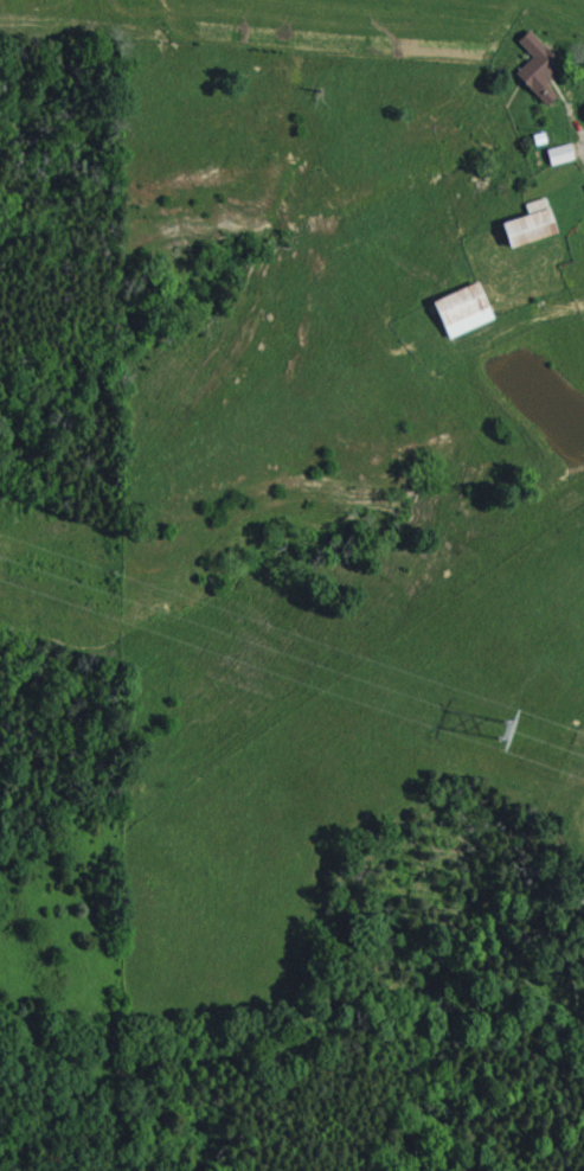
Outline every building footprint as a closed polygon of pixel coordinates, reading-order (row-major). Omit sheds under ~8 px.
[(517,73),(549,105),(555,98),(543,86),(565,62),(531,29),(519,42),(534,56),(517,73)] [(575,160),(572,144),(548,148),(551,164),(575,160)] [(561,234),(551,197),(526,203),(530,216),(505,223),(511,248),(561,234)] [(437,299),(451,337),(498,320),(484,282),(437,299)]
